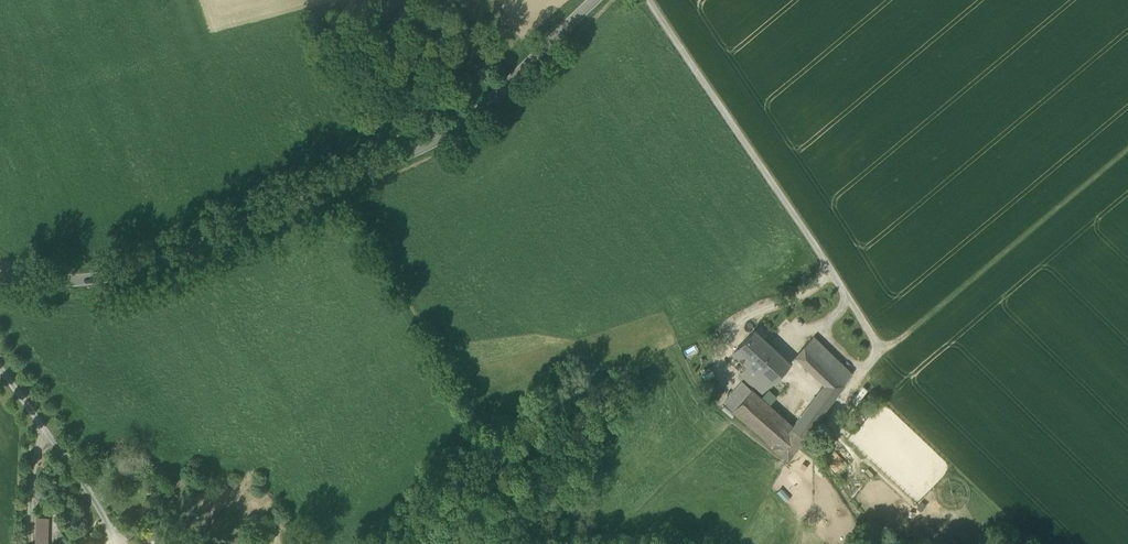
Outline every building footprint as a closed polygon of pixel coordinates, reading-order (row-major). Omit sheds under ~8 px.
[(773,362),(781,354),(755,329),(733,352),(742,361),(747,365),(751,361),(754,365),(764,354),(773,362)] [(822,387),(835,396),(852,374),(813,337),(795,356),(824,384),(822,387)] [(694,344),(682,350),(685,357),(698,350),(694,344)] [(735,368),(742,361),(733,352),(726,360),(735,368)] [(751,361),(747,365),(740,373),(761,394),(790,363),(781,354),(773,362),(764,354),(754,365),(751,361)] [(733,409),(751,389),(742,380),(728,395),(729,396),(725,401),(733,409)] [(835,396),(822,387),(815,396),(830,403),(835,396)] [(805,437),(793,426),(770,406),(761,398),(751,389),(733,409),(732,410),(788,459),(800,443),(805,437)] [(769,389),(761,398),(770,406),(778,397),(769,389)] [(830,403),(815,396),(806,408),(819,417),(830,403)] [(735,414),(725,404),(721,408),(732,418),(735,414)] [(819,417),(806,408),(793,426),(805,437),(809,432),(819,417)] [(859,421),(852,415),(844,423),(851,429),(859,421)] [(817,438),(809,432),(805,437),(800,443),(809,449),(817,438)] [(791,497),(782,488),(776,493),(785,502),(791,497)] [(48,518),(37,518),(36,543),(47,543),(48,518)] [(121,529),(128,540),(140,532),(133,521),(121,529)]
